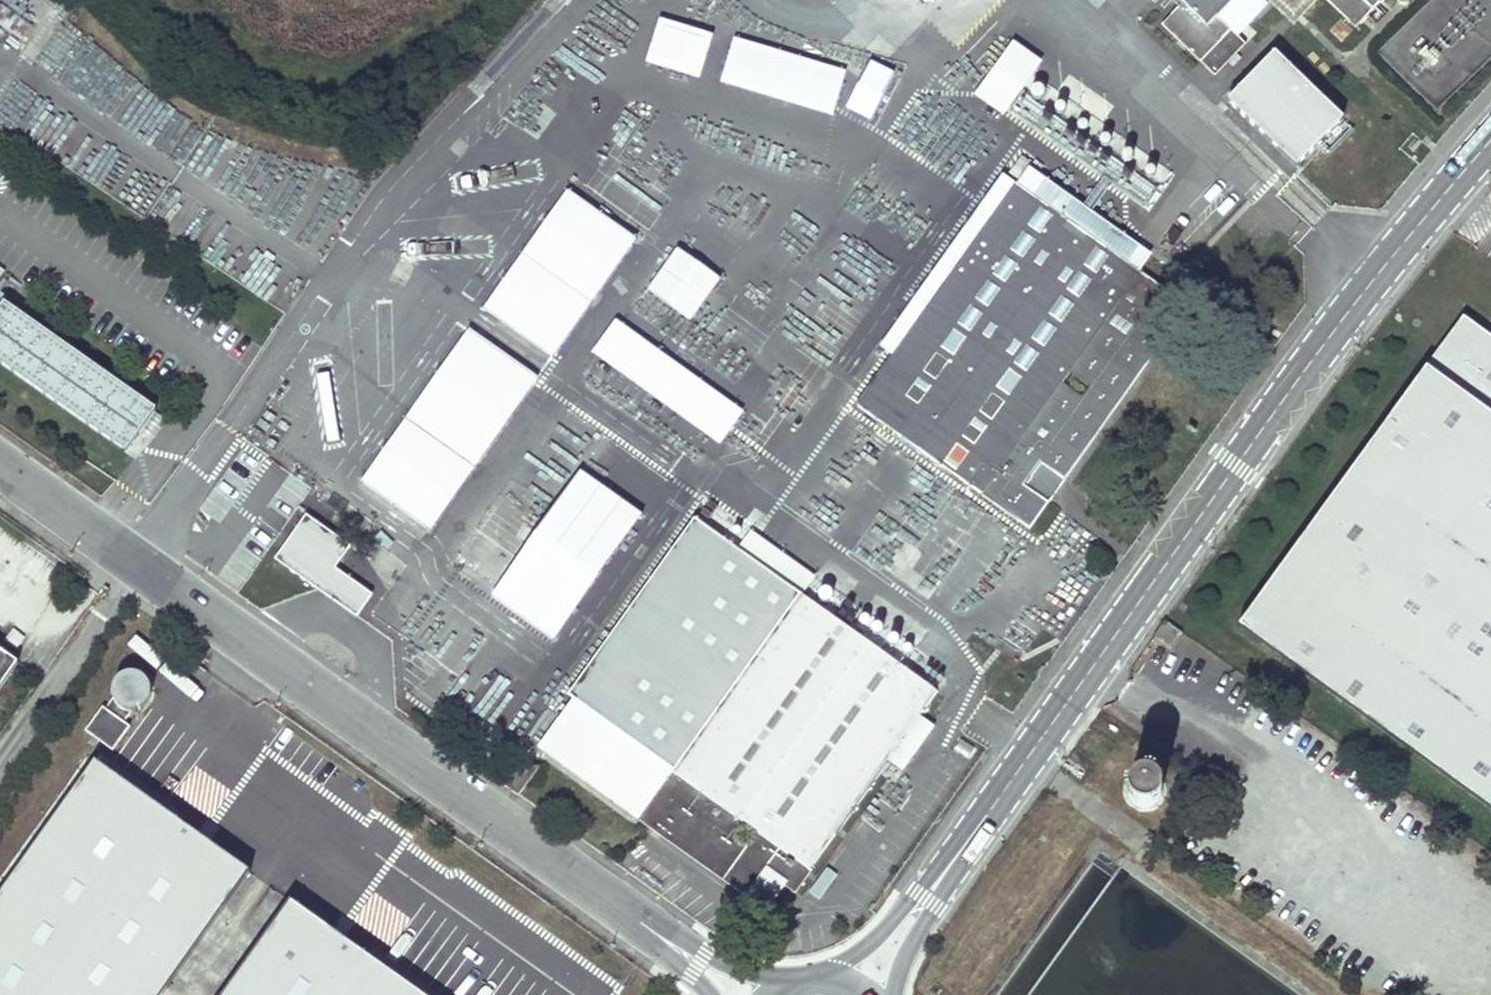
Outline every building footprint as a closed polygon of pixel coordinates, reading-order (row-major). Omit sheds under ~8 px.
[(1184,3),(1163,25),(1216,75),(1246,44),(1237,35),(1218,18),(1235,0),(1180,0),(1184,3)] [(1319,0),(1235,0),(1218,18),(1237,35),(1269,2),(1294,25),(1319,0)] [(1357,30),(1385,0),(1326,0),(1357,30)] [(21,41),(32,26),(0,3),(0,26),(21,41)] [(716,30),(661,14),(648,60),(703,76),(716,30)] [(847,67),(736,34),(722,80),(833,112),(847,67)] [(1045,57),(1015,36),(978,91),(1008,112),(1045,57)] [(1342,116),(1274,49),(1226,98),(1294,165),(1342,116)] [(881,340),(896,354),(1017,185),(1142,274),(1158,251),(1017,153),(881,340)] [(639,235),(569,185),(483,305),(554,355),(639,235)] [(896,354),(859,406),(1029,528),(1187,307),(1142,274),(1017,185),(896,354)] [(113,444),(121,433),(133,441),(155,410),(0,300),(0,364),(113,444)] [(746,407),(618,315),(593,349),(722,441),(746,407)] [(1462,317),(1242,624),(1490,803),(1490,338),(1462,317)] [(539,375),(469,326),(360,480),(429,529),(539,375)] [(683,437),(692,423),(648,391),(638,405),(683,437)] [(133,441),(121,433),(113,444),(125,453),(133,441)] [(683,480),(621,436),(512,587),(574,631),(683,480)] [(354,541),(308,510),(275,557),(359,615),(376,591),(337,565),(354,541)] [(673,770),(800,594),(691,520),(566,696),(673,770)] [(868,643),(800,594),(673,770),(638,817),(746,896),(765,869),(796,891),(810,871),(810,869),(937,693),(868,643)] [(16,664),(0,652),(0,687),(16,664)] [(85,731),(112,751),(130,727),(123,722),(131,711),(136,710),(139,709),(141,708),(143,706),(145,704),(147,702),(148,699),(149,696),(149,692),(148,687),(147,684),(145,681),(143,678),(140,676),(137,675),(134,674),(128,674),(125,675),(123,675),(120,677),(117,680),(115,682),(113,685),(112,691),(112,695),(113,698),(105,709),(102,707),(85,731)] [(673,770),(566,696),(533,742),(638,817),(673,770)] [(82,754),(0,869),(0,994),(162,994),(249,873),(82,754)] [(1161,797),(1162,790),(1161,784),(1157,778),(1152,774),(1145,773),(1139,774),(1133,778),(1130,784),(1129,790),(1130,797),(1134,802),(1139,806),(1146,807),(1152,806),(1158,802),(1161,797)] [(225,994),(420,994),(290,902),(225,994)]
